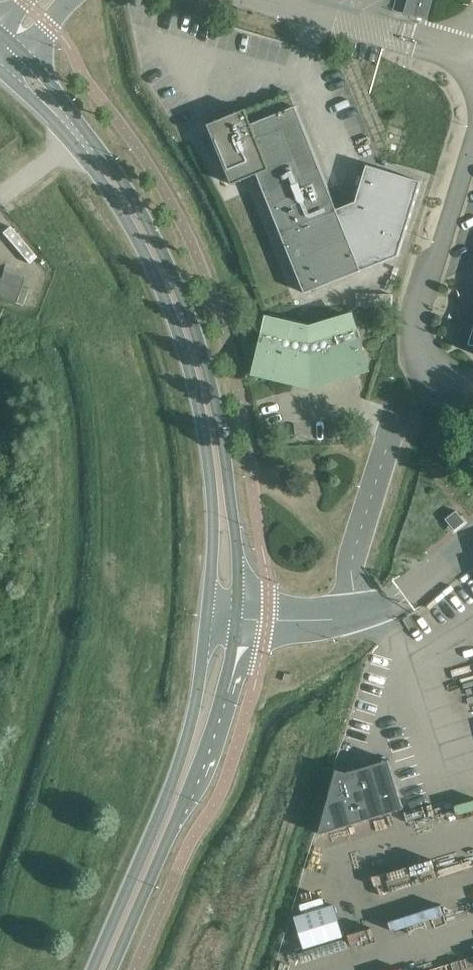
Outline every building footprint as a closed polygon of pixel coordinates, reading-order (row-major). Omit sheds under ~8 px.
[(434,0),(409,0),(405,14),(428,20),(434,0)] [(276,111),(296,102),(291,93),(272,101),(276,111)] [(252,124),(246,112),(246,109),(208,123),(232,185),(257,174),(305,293),(361,271),(295,106),(252,124)] [(13,304),(23,279),(2,271),(0,276),(0,299),(13,304)] [(367,366),(358,339),(361,338),(358,329),(355,330),(351,316),(310,328),(268,319),(264,333),(262,332),(259,341),(262,341),(256,370),(293,379),(296,369),(312,373),(327,368),(330,378),(367,366)] [(465,522),(456,510),(446,519),(455,530),(465,522)] [(404,808),(389,759),(347,772),(347,771),(336,769),(319,831),(318,832),(319,834),(404,808)] [(343,936),(333,905),(295,917),(304,948),(343,936)]
